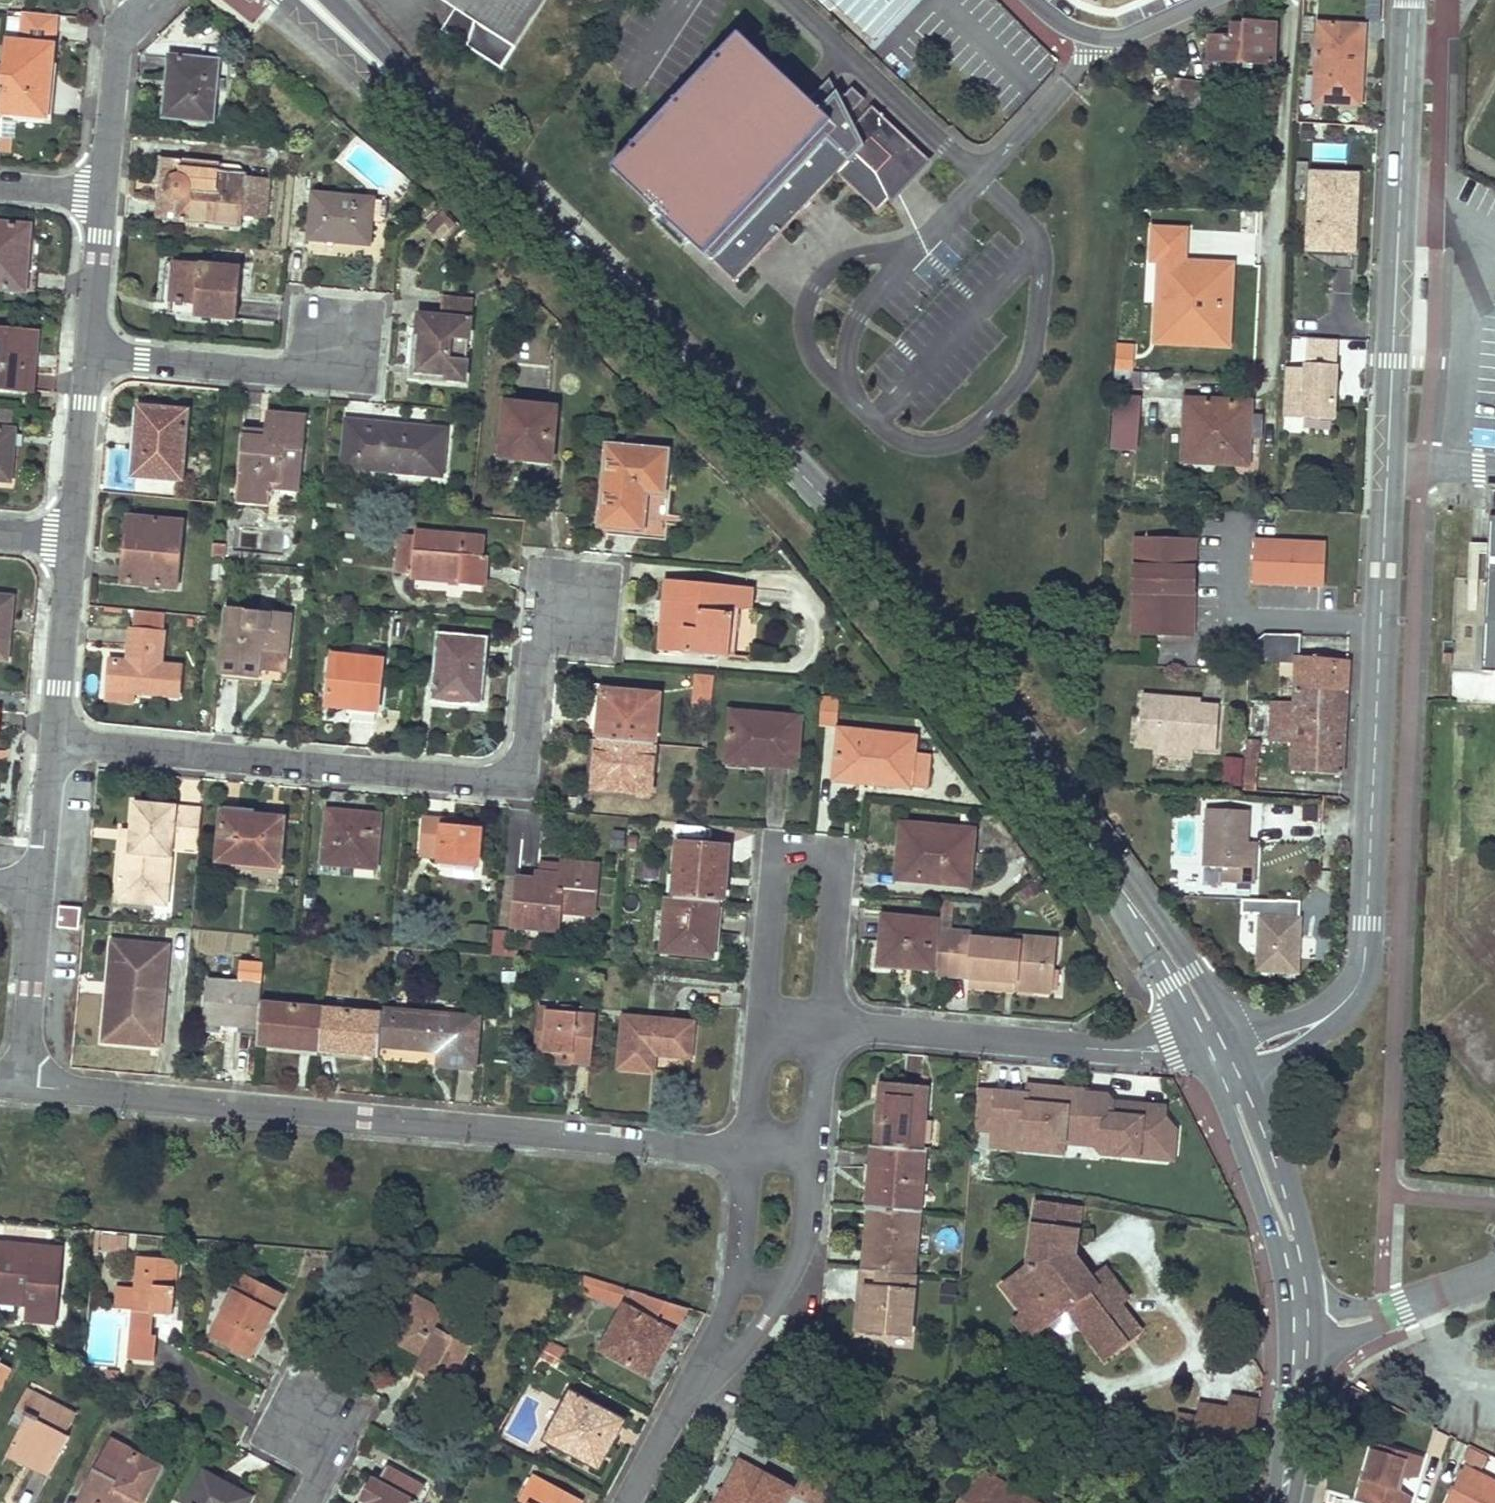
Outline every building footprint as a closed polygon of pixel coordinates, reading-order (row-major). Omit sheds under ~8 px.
[(456,9),(476,22),(462,43),(502,69),(546,0),(442,0),(456,9)] [(872,41),(911,0),(828,0),(872,41)] [(442,30),(462,43),(476,22),(456,9),(442,30)] [(0,92),(0,113),(46,117),(56,15),(24,12),(21,41),(5,40),(2,68),(0,92)] [(1301,18),(1301,33),(1313,33),(1313,18),(1301,18)] [(1318,23),(1314,103),(1352,105),(1353,77),(1361,77),(1363,25),(1318,23)] [(1209,61),(1273,64),(1275,25),(1245,24),(1245,27),(1232,26),(1223,28),(1221,38),(1210,38),(1209,61)] [(809,99),(738,32),(611,167),(661,215),(654,223),(682,250),(690,242),(713,264),(714,263),(735,283),(750,267),(780,236),(796,218),(819,194),(837,175),(847,184),(851,188),(877,212),(886,204),(890,199),(877,173),(884,165),(891,158),(911,177),(913,175),(928,159),(873,107),(857,123),(849,117),(865,100),(853,88),(841,100),(830,77),(809,99)] [(177,81),(173,118),(213,121),(219,60),(169,56),(167,80),(177,81)] [(1353,77),(1352,105),(1359,105),(1361,77),(1353,77)] [(1175,79),(1170,106),(1198,110),(1202,83),(1175,79)] [(0,135),(0,153),(10,154),(13,123),(1,122),(0,135)] [(177,187),(174,221),(240,227),(245,183),(234,182),(235,173),(218,171),(218,164),(159,158),(157,185),(177,187)] [(890,199),(911,177),(891,158),(884,165),(877,173),(890,199)] [(1312,174),(1308,248),(1353,250),(1357,176),(1312,174)] [(313,194),(309,237),(368,243),(372,199),(313,194)] [(425,221),(438,239),(457,226),(444,208),(425,221)] [(30,290),(34,245),(28,244),(29,226),(0,224),(0,288),(30,290)] [(1228,347),(1231,306),(1222,306),(1224,273),(1194,272),(1195,262),(1185,262),(1186,230),(1153,228),(1152,261),(1159,261),(1155,343),(1228,347)] [(175,262),(171,302),(197,304),(196,317),(236,320),(241,267),(175,262)] [(1231,306),(1233,264),(1195,262),(1194,272),(1224,273),(1222,306),(1231,306)] [(421,335),(418,369),(444,371),(443,377),(464,379),(471,300),(443,298),(441,316),(418,314),(416,335),(421,335)] [(23,390),(26,353),(36,354),(38,331),(0,328),(0,388),(23,390)] [(1336,340),(1306,337),(1305,365),(1335,367),(1336,340)] [(1115,341),(1113,368),(1135,369),(1136,342),(1115,341)] [(26,353),(23,390),(33,390),(36,354),(26,353)] [(1305,367),(1285,366),(1284,379),(1281,419),(1331,422),(1335,367),(1305,365),(1305,367)] [(1143,371),(1113,370),(1112,387),(1142,388),(1143,371)] [(1117,397),(1112,449),(1134,451),(1139,399),(1117,397)] [(1186,401),(1183,462),(1247,464),(1248,432),(1243,432),(1244,404),(1186,401)] [(505,402),(499,456),(523,458),(524,446),(545,448),(549,406),(505,402)] [(139,407),(132,474),(178,478),(185,412),(139,407)] [(242,435),(236,493),(268,496),(269,488),(270,479),(299,482),(306,417),(267,413),(265,429),(264,437),(242,435)] [(347,421),(343,465),(440,475),(444,430),(347,421)] [(243,427),(242,435),(264,437),(265,429),(243,427)] [(1,480),(4,449),(13,450),(14,429),(0,428),(0,480),(1,480)] [(524,446),(523,458),(550,461),(551,449),(545,448),(524,446)] [(607,448),(600,525),(643,529),(646,493),(663,495),(667,453),(607,448)] [(153,477),(153,492),(175,493),(176,478),(153,477)] [(299,482),(270,479),(269,488),(298,491),(299,482)] [(1483,672),(1494,673),(1494,492),(1493,492),(1491,520),(1488,581),(1483,672)] [(268,496),(236,493),(235,501),(267,504),(268,496)] [(122,561),(128,562),(132,518),(126,517),(122,561)] [(132,518),(128,562),(122,561),(120,582),(176,587),(181,522),(132,518)] [(411,574),(411,577),(449,580),(449,583),(483,586),(486,557),(483,557),(484,539),(415,532),(414,540),(411,574)] [(397,573),(411,574),(414,540),(400,538),(397,573)] [(1134,539),(1132,636),(1196,637),(1198,540),(1134,539)] [(1327,543),(1255,540),(1253,586),(1325,589),(1327,543)] [(212,544),(210,559),(221,560),(222,545),(212,544)] [(673,650),(727,655),(732,607),(752,609),(754,587),(664,579),(662,601),(671,602),(669,627),(675,628),(673,650)] [(2,651),(4,622),(12,623),(14,599),(0,597),(0,651),(2,651)] [(671,602),(662,601),(658,649),(673,650),(675,628),(669,627),(671,602)] [(226,608),(220,672),(256,675),(257,667),(259,647),(286,650),(289,615),(226,608)] [(8,660),(12,623),(4,622),(2,651),(0,651),(0,659),(8,660)] [(110,659),(108,688),(132,690),(178,694),(181,666),(160,664),(163,633),(130,630),(128,661),(110,659)] [(1300,635),(1275,634),(1274,656),(1299,657),(1300,635)] [(437,636),(432,699),(479,704),(484,640),(437,636)] [(286,650),(259,647),(257,667),(284,670),(286,650)] [(332,655),(327,705),(344,707),(344,710),(351,711),(352,702),(375,705),(380,661),(332,655)] [(1342,774),(1349,660),(1299,657),(1297,700),(1294,741),(1292,771),(1342,774)] [(711,702),(713,675),(696,673),(693,700),(711,702)] [(132,690),(108,688),(107,700),(131,702),(132,690)] [(601,690),(597,740),(654,745),(658,695),(601,690)] [(821,693),(819,723),(838,724),(839,694),(821,693)] [(1145,693),(1141,741),(1158,742),(1193,745),(1218,747),(1221,703),(1201,702),(1200,707),(1163,704),(1164,694),(1145,693)] [(1163,704),(1200,707),(1201,702),(1201,697),(1164,694),(1163,704)] [(1270,739),(1294,741),(1297,700),(1273,698),(1270,739)] [(375,705),(352,702),(351,711),(374,713),(375,705)] [(730,712),(726,757),(763,761),(763,764),(796,767),(800,718),(730,712)] [(914,737),(839,730),(836,768),(874,771),(873,783),(908,787),(908,784),(926,786),(929,754),(913,753),(914,737)] [(1081,736),(1087,746),(1096,740),(1090,730),(1081,736)] [(654,745),(597,740),(592,788),(649,794),(654,745)] [(1245,740),(1243,781),(1257,781),(1259,741),(1245,740)] [(1193,745),(1158,742),(1157,752),(1193,754),(1193,745)] [(1242,778),(1241,754),(1224,754),(1224,778),(1242,778)] [(196,848),(200,808),(132,803),(130,830),(128,852),(119,851),(114,901),(144,904),(146,884),(167,886),(170,846),(196,848)] [(1319,842),(1320,820),(1301,819),(1301,806),(1261,804),(1259,839),(1319,842)] [(1207,809),(1204,865),(1225,867),(1224,882),(1254,883),(1254,870),(1246,870),(1248,843),(1249,811),(1207,809)] [(327,810),(322,862),(374,867),(379,815),(327,810)] [(221,814),(217,860),(278,865),(282,819),(221,814)] [(424,819),(421,855),(439,857),(439,862),(456,863),(455,875),(473,877),(474,865),(476,865),(479,830),(443,826),(444,821),(424,819)] [(911,847),(908,877),(958,882),(960,863),(968,864),(971,833),(903,826),(901,846),(911,847)] [(119,851),(128,852),(130,830),(120,829),(119,851)] [(678,842),(673,897),(716,901),(723,901),(728,846),(678,842)] [(1256,844),(1248,843),(1246,870),(1254,870),(1256,844)] [(898,877),(908,877),(911,847),(901,846),(898,877)] [(518,879),(513,926),(559,931),(560,913),(593,916),(598,867),(561,863),(561,866),(560,876),(538,874),(537,881),(518,879)] [(968,864),(960,863),(958,882),(966,883),(968,864)] [(539,864),(538,874),(560,876),(561,866),(539,864)] [(146,884),(144,904),(166,905),(167,886),(146,884)] [(711,955),(716,901),(673,897),(667,896),(662,950),(711,955)] [(78,928),(80,909),(60,907),(59,927),(78,928)] [(1299,971),(1301,914),(1257,913),(1255,970),(1299,971)] [(882,915),(877,961),(912,965),(912,967),(932,969),(937,921),(882,915)] [(505,954),(505,928),(492,928),(492,954),(505,954)] [(934,973),(946,974),(950,931),(938,930),(934,973)] [(969,976),(992,978),(996,939),(972,937),(973,933),(950,931),(946,974),(969,976)] [(996,939),(992,978),(1012,980),(1011,988),(1047,991),(1052,940),(1016,937),(1016,941),(996,939)] [(132,1044),(159,1046),(165,966),(158,966),(159,945),(110,941),(107,984),(115,984),(115,994),(106,993),(103,1028),(133,1030),(132,1044)] [(203,1022),(258,1027),(260,1003),(263,965),(242,964),(240,982),(207,979),(203,1022)] [(991,989),(992,978),(969,976),(968,986),(991,989)] [(1012,980),(992,978),(991,989),(1011,991),(1011,988),(1012,980)] [(107,984),(106,993),(115,994),(115,984),(107,984)] [(256,1043),(318,1049),(322,1008),(260,1003),(258,1027),(256,1043)] [(571,1063),(591,1065),(596,1013),(579,1012),(579,1008),(561,1006),(561,1011),(541,1009),(536,1051),(572,1055),(571,1063)] [(318,1049),(378,1054),(379,1044),(382,1013),(322,1008),(318,1049)] [(379,1044),(439,1049),(442,1013),(382,1008),(382,1013),(379,1044)] [(439,1049),(438,1063),(475,1067),(479,1016),(442,1013),(439,1049)] [(655,1054),(658,1019),(623,1016),(618,1066),(653,1070),(655,1054)] [(658,1019),(655,1054),(690,1057),(693,1022),(658,1019)] [(133,1030),(103,1028),(102,1041),(132,1044),(133,1030)] [(572,1055),(536,1051),(535,1059),(571,1063),(572,1055)] [(882,1084),(877,1146),(921,1150),(927,1088),(882,1084)] [(1027,1085),(1026,1094),(1035,1095),(1035,1091),(1040,1086),(1027,1085)] [(1026,1094),(977,1089),(973,1129),(991,1131),(990,1147),(1021,1150),(1022,1139),(1063,1143),(1100,1146),(1099,1154),(1146,1158),(1160,1148),(1164,1107),(1133,1104),(1132,1110),(1111,1108),(1112,1102),(1106,1095),(1087,1094),(1087,1091),(1040,1086),(1035,1091),(1035,1095),(1026,1094)] [(1179,1127),(1164,1107),(1160,1148),(1146,1158),(1171,1161),(1176,1156),(1179,1127)] [(1063,1143),(1022,1139),(1021,1150),(1021,1154),(1061,1158),(1063,1143)] [(872,1145),(866,1207),(872,1208),(910,1211),(913,1186),(922,1187),(926,1150),(921,1150),(877,1146),(872,1145)] [(918,1212),(920,1212),(922,1187),(913,1186),(910,1211),(918,1212)] [(1028,1266),(1002,1286),(1024,1314),(1038,1332),(1071,1305),(1080,1316),(1074,1321),(1100,1354),(1120,1337),(1125,1343),(1140,1332),(1126,1313),(1121,1316),(1116,1309),(1127,1300),(1105,1270),(1092,1279),(1073,1255),(1079,1210),(1036,1204),(1028,1266)] [(872,1208),(866,1207),(861,1269),(866,1270),(872,1208)] [(872,1208),(866,1270),(912,1274),(918,1212),(910,1211),(872,1208)] [(128,1252),(130,1233),(100,1231),(99,1250),(128,1252)] [(1,1292),(18,1294),(18,1291),(26,1292),(25,1302),(24,1319),(55,1321),(61,1251),(0,1245),(0,1292),(1,1292)] [(134,1309),(129,1358),(153,1361),(156,1336),(150,1336),(153,1311),(172,1313),(177,1260),(139,1256),(136,1289),(134,1309)] [(861,1269),(859,1287),(867,1287),(863,1330),(908,1334),(914,1274),(912,1274),(866,1270),(861,1269)] [(243,1275),(211,1335),(249,1356),(264,1328),(266,1329),(283,1297),(243,1275)] [(620,1313),(600,1349),(643,1372),(658,1345),(663,1348),(686,1308),(584,1275),(576,1289),(620,1313)] [(115,1307),(134,1309),(136,1289),(117,1287),(115,1307)] [(855,1330),(863,1330),(867,1287),(859,1287),(855,1330)] [(18,1294),(1,1292),(0,1300),(25,1302),(26,1292),(18,1291),(18,1294)] [(418,1296),(394,1339),(424,1355),(416,1369),(449,1387),(472,1346),(477,1349),(486,1334),(418,1296)] [(1016,1321),(1029,1338),(1038,1332),(1024,1314),(1016,1321)] [(1100,1354),(1104,1359),(1125,1343),(1120,1337),(1100,1354)] [(546,1342),(542,1350),(558,1359),(563,1351),(546,1342)] [(658,1345),(643,1372),(649,1375),(663,1348),(658,1345)] [(571,1391),(545,1439),(598,1469),(609,1448),(602,1444),(617,1417),(571,1391)] [(24,1393),(14,1411),(26,1417),(20,1429),(8,1452),(49,1473),(68,1437),(64,1434),(73,1416),(46,1401),(44,1404),(24,1393)] [(1181,1424),(1180,1434),(1252,1446),(1258,1402),(1231,1399),(1229,1410),(1199,1407),(1197,1417),(1186,1416),(1185,1425),(1181,1424)] [(8,1423),(20,1429),(26,1417),(14,1411),(8,1423)] [(1179,1415),(1175,1434),(1180,1434),(1181,1424),(1185,1425),(1186,1416),(1179,1415)] [(602,1444),(609,1448),(624,1421),(617,1417),(602,1444)] [(82,1498),(92,1502),(142,1502),(161,1467),(111,1442),(82,1498)] [(1403,1492),(1396,1485),(1398,1478),(1417,1478),(1423,1455),(1374,1442),(1357,1502),(1358,1502),(1399,1502),(1403,1492)] [(1484,1466),(1488,1451),(1468,1445),(1464,1461),(1484,1466)] [(740,1461),(734,1458),(710,1502),(717,1502),(740,1461)] [(717,1502),(785,1502),(792,1490),(740,1461),(717,1502)] [(1459,1463),(1440,1502),(1494,1502),(1494,1481),(1459,1463)] [(424,1487),(387,1467),(378,1482),(373,1479),(361,1502),(364,1502),(415,1502),(424,1487)] [(187,1502),(247,1502),(249,1498),(203,1473),(187,1502)] [(957,1502),(1028,1502),(974,1473),(957,1502)] [(578,1502),(530,1476),(518,1496),(530,1502),(578,1502)] [(807,1502),(829,1502),(828,1481),(806,1482),(807,1502)] [(1348,1493),(1329,1490),(1327,1502),(1346,1502),(1348,1493)] [(1411,1498),(1403,1492),(1399,1502),(1410,1502),(1411,1498)]
